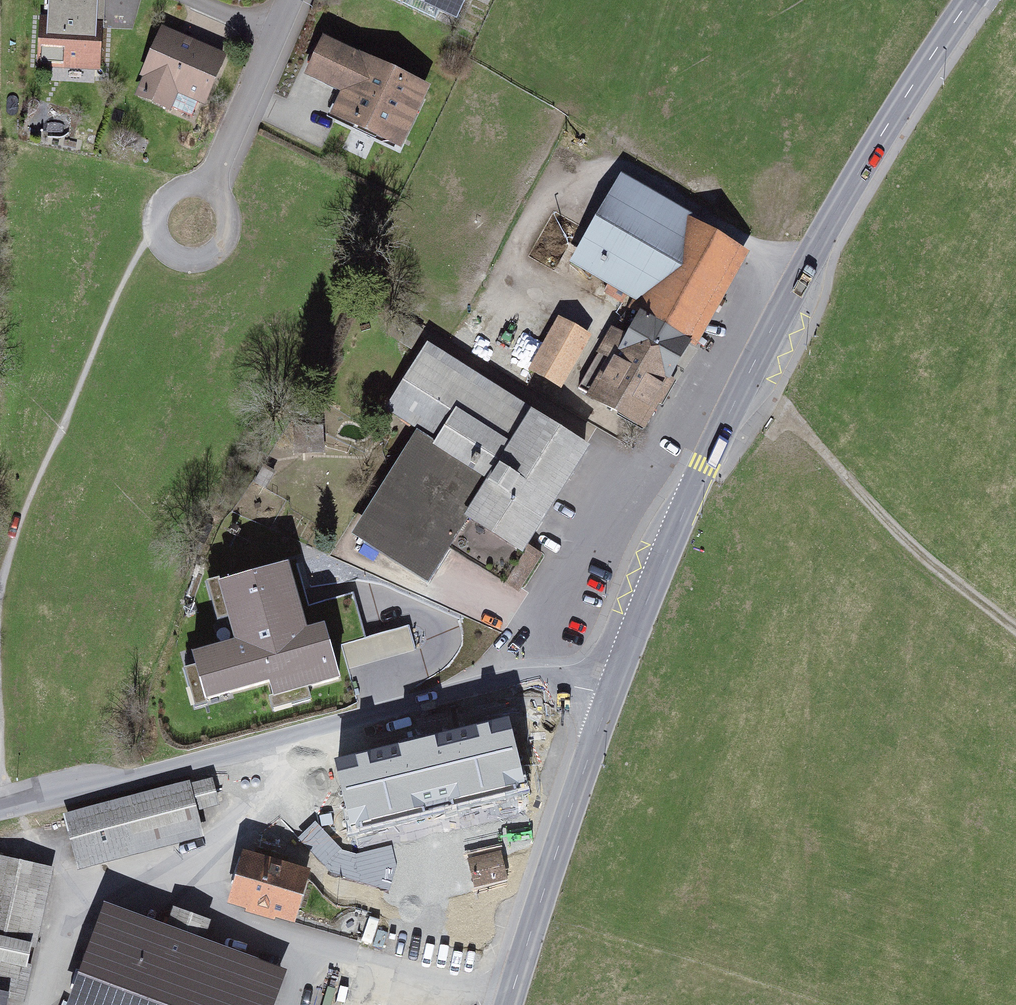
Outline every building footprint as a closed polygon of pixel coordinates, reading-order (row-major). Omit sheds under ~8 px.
[(100,19),(100,0),(64,0),(63,18),(42,17),(40,68),(102,70),(104,19),(100,19)] [(462,20),(472,0),(421,0),(462,20)] [(201,123),(230,55),(165,28),(136,96),(201,123)] [(330,115),(404,150),(434,86),(327,37),(309,76),(342,91),(330,115)] [(758,250),(623,176),(575,263),(612,284),(607,293),(643,312),(698,344),(704,346),(758,250)] [(647,431),(698,344),(643,312),(630,334),(616,326),(578,391),(647,431)] [(597,334),(561,316),(533,373),(568,391),(597,334)] [(354,535),(430,584),(473,517),(528,552),(596,445),(431,341),(386,411),(419,433),(354,535)] [(244,644),(203,655),(215,698),(282,680),(288,700),(353,682),(350,668),(417,650),(411,627),(366,640),(353,594),(307,607),(295,562),(226,580),(244,644)] [(80,871),(206,837),(200,814),(224,807),(217,780),(195,786),(194,782),(65,816),(80,871)] [(378,876),(399,865),(385,837),(364,848),(378,876)] [(315,868),(245,850),(232,904),(250,909),(248,916),(300,929),(315,868)] [(0,857),(0,992),(11,994),(28,998),(57,870),(0,857)] [(100,940),(77,1004),(270,1004),(281,974),(219,952),(209,979),(196,975),(214,922),(176,909),(169,928),(131,914),(125,930),(111,926),(106,942),(100,940)] [(11,994),(0,992),(0,1004),(10,1004),(11,994)]
